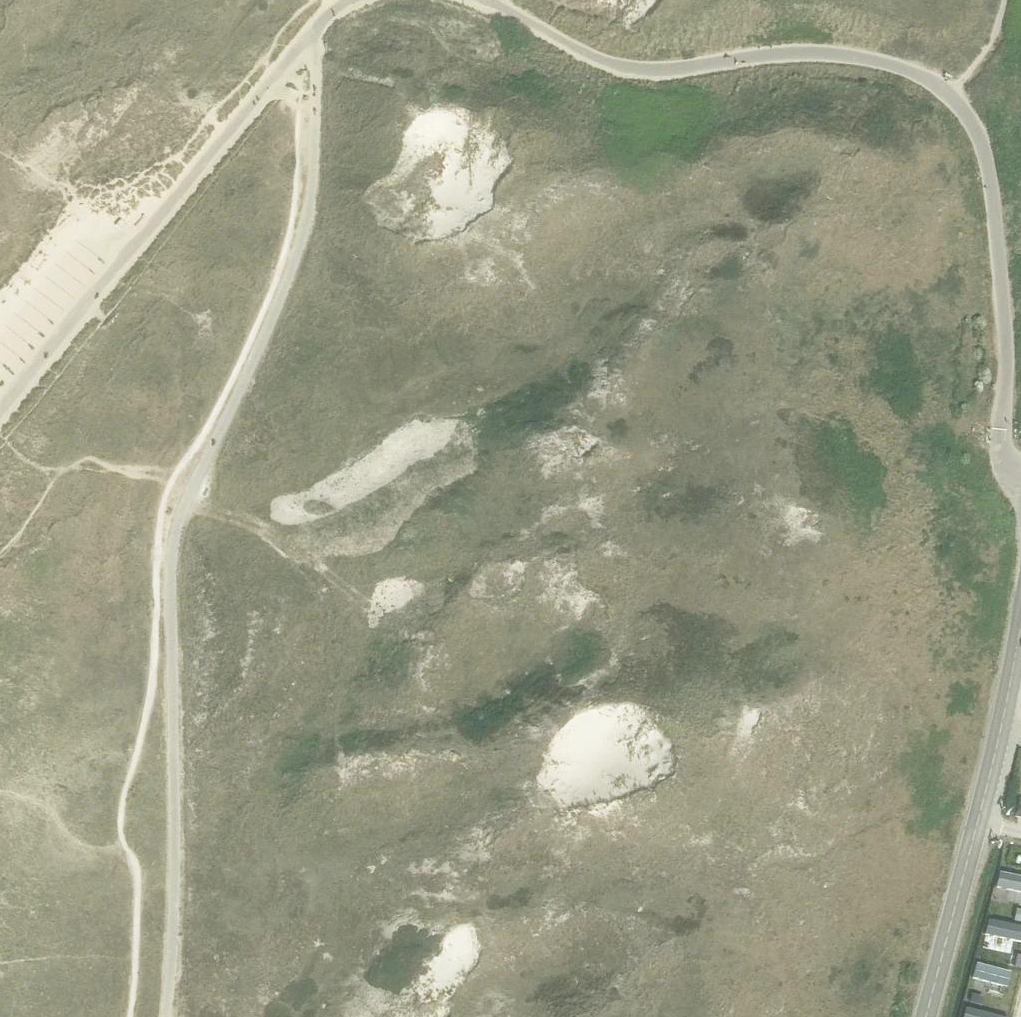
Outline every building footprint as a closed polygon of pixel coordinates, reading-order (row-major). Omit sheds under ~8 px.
[(1020,893),(1020,878),(999,873),(996,886),(1020,893)] [(1020,942),(1020,927),(988,919),(984,933),(1020,942)] [(964,1006),(961,1016),(1004,1016),(964,1006)]
